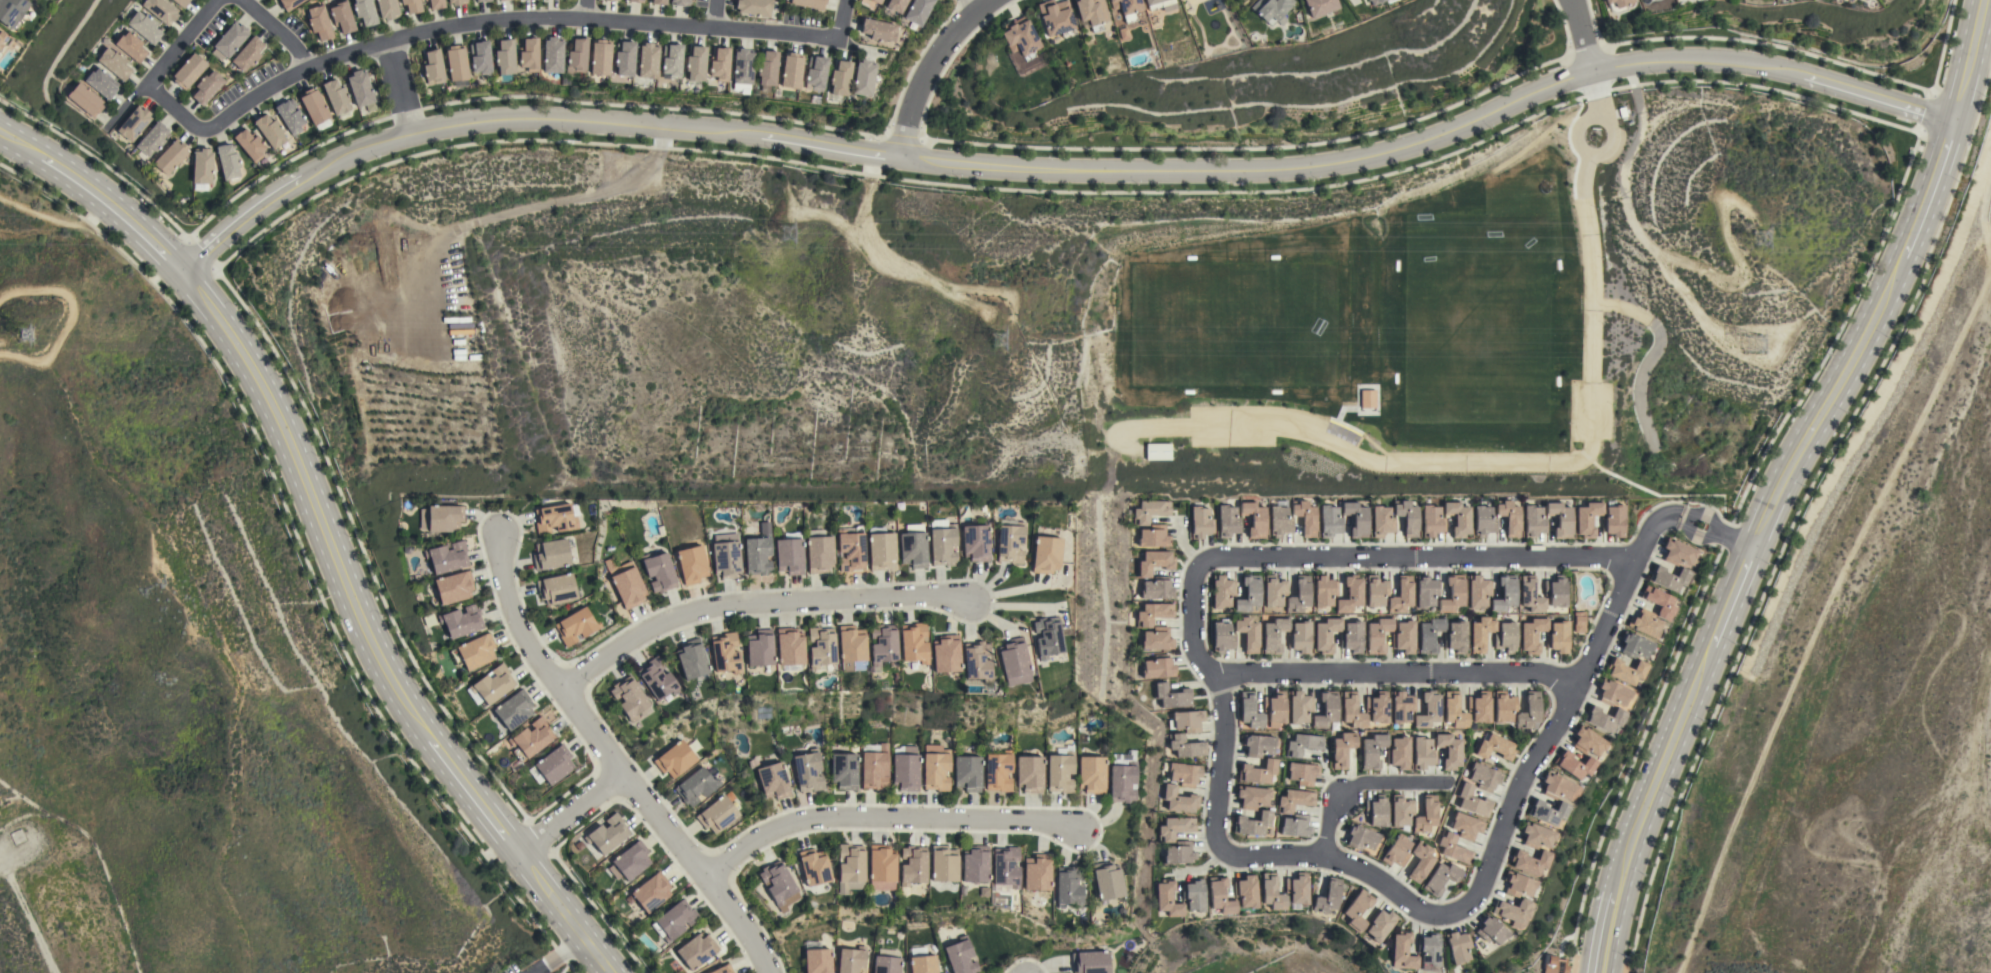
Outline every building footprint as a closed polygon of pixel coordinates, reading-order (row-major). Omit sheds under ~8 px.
[(11,30),(0,22),(0,0),(25,0),(30,4),(18,21),(21,23),(16,31),(13,28),(11,30)] [(143,2),(140,0),(166,0),(178,10),(176,13),(178,15),(172,22),(168,27),(166,25),(166,26),(141,5),(143,2)] [(183,9),(172,0),(190,0),(183,9)] [(286,13),(277,0),(305,0),(286,13)] [(335,1),(338,0),(346,0),(355,29),(341,34),(338,25),(334,27),(333,23),(328,8),(335,6),(334,4),(335,3),(335,1)] [(354,3),(353,0),(371,0),(378,23),(369,25),(363,26),(362,25),(359,26),(358,23),(361,21),(360,17),(356,18),(352,4),(354,3)] [(380,19),(376,0),(395,0),(399,16),(393,17),(394,19),(384,21),(384,18),(380,19)] [(401,5),(400,0),(420,0),(422,11),(414,13),(414,12),(408,14),(407,13),(404,14),(404,12),(407,11),(405,4),(401,5)] [(430,9),(429,0),(444,0),(445,7),(436,9),(436,8),(430,9)] [(735,8),(736,0),(772,0),(768,18),(737,12),(738,9),(735,8)] [(789,3),(789,0),(825,0),(825,4),(824,4),(823,10),(789,4),(790,3),(789,3)] [(885,6),(888,0),(907,0),(900,14),(894,11),(893,11),(885,6)] [(903,17),(912,0),(934,0),(920,27),(903,17)] [(1043,2),(1049,0),(1052,0),(1054,3),(1066,0),(1069,9),(1068,9),(1075,34),(1063,37),(1060,33),(1046,37),(1037,4),(1043,2)] [(1081,28),(1073,0),(1103,0),(1109,20),(1100,23),(1103,30),(1092,33),(1089,26),(1081,28)] [(1109,2),(1108,0),(1139,0),(1142,9),(1134,12),(1135,17),(1124,21),(1122,15),(1119,8),(1112,10),(1110,2),(1109,2)] [(1148,11),(1145,0),(1175,0),(1177,8),(1163,12),(1162,7),(1148,11)] [(1250,7),(1257,0),(1293,0),(1295,2),(1282,15),(1287,20),(1281,26),(1275,20),(1270,26),(1250,7)] [(1310,18),(1303,0),(1336,0),(1339,7),(1310,18)] [(1606,3),(1605,0),(1635,0),(1635,1),(1625,5),(1626,9),(1618,12),(1610,9),(1608,2),(1606,3)] [(333,37),(325,40),(325,39),(319,41),(316,32),(312,33),(307,19),(309,18),(306,9),(316,6),(322,4),(333,37)] [(127,24),(137,11),(144,16),(146,15),(157,24),(155,27),(158,30),(161,27),(164,29),(161,32),(162,34),(158,38),(159,39),(153,46),(127,24)] [(1041,46),(1033,51),(1036,56),(1025,62),(1023,58),(1016,62),(1000,33),(1005,30),(1002,25),(1008,22),(1008,23),(1013,21),(1024,15),(1041,46)] [(896,25),(894,32),(895,32),(893,42),(884,40),(883,42),(869,39),(870,35),(860,32),(861,26),(862,18),(896,25)] [(235,20),(250,33),(227,59),(225,56),(221,61),(211,52),(215,48),(213,46),(235,20)] [(112,43),(120,33),(124,36),(128,30),(143,43),(141,46),(147,52),(143,57),(144,58),(139,64),(112,43)] [(9,37),(0,50),(0,31),(9,37)] [(253,35),(260,41),(259,41),(264,45),(257,53),(261,56),(251,67),(249,65),(243,73),(236,67),(237,66),(231,61),(253,35)] [(538,72),(527,72),(527,69),(526,69),(526,67),(519,67),(519,52),(523,52),(523,50),(519,50),(519,47),(523,47),(523,38),(529,38),(529,37),(538,37),(538,72)] [(543,72),(544,38),(563,38),(562,73),(543,72)] [(585,73),(574,72),(574,74),(566,73),(567,51),(568,51),(568,47),(572,47),(573,38),(579,39),(579,38),(588,38),(585,73)] [(515,73),(510,73),(511,80),(499,81),(498,65),(495,66),(494,51),(499,50),(498,40),(504,40),(504,39),(513,39),(515,73)] [(492,74),(472,76),(470,56),(471,56),(469,44),(474,44),(473,43),(480,42),(480,41),(488,40),(492,74)] [(608,75),(608,76),(600,75),(600,74),(590,74),(592,43),(595,43),(596,40),(611,41),(609,75),(608,75)] [(633,76),(616,75),(616,67),(614,66),(615,51),(619,52),(620,47),(615,46),(616,43),(620,43),(620,41),(626,42),(626,41),(635,42),(633,76)] [(639,45),(643,45),(643,43),(659,44),(657,78),(655,78),(655,79),(646,78),(637,77),(639,45)] [(680,79),(668,78),(668,79),(662,78),(662,74),(661,74),(663,45),(668,46),(668,43),(682,44),(680,79)] [(445,50),(449,50),(448,46),(457,45),(458,46),(464,45),(465,48),(464,48),(468,79),(466,79),(466,85),(454,87),(453,80),(450,81),(445,50)] [(704,81),(699,81),(699,85),(686,84),(688,71),(685,71),(686,56),(690,56),(691,46),(697,47),(697,46),(706,47),(704,81)] [(97,60),(101,55),(101,54),(107,47),(114,53),(116,51),(127,60),(125,64),(133,70),(128,75),(129,75),(123,82),(97,60)] [(716,81),(716,77),(709,76),(710,56),(714,57),(715,47),(729,48),(727,82),(716,81)] [(445,82),(434,84),(434,83),(427,85),(426,80),(425,80),(422,65),(423,65),(422,61),(426,60),(424,52),(431,51),(430,49),(439,48),(445,82)] [(748,84),(748,91),(733,90),(733,83),(732,83),(734,49),(754,50),(751,84),(748,84)] [(775,86),(769,85),(768,91),(758,90),(759,76),(756,76),(758,60),(762,61),(763,51),(769,52),(769,51),(778,52),(775,86)] [(193,52),(208,65),(185,91),(180,86),(179,87),(173,81),(175,78),(172,76),(193,52)] [(803,55),(798,89),(780,86),(784,55),(785,55),(785,53),(803,55)] [(823,89),(822,89),(822,92),(804,89),(805,84),(804,84),(809,56),(813,57),(813,55),(828,57),(823,89)] [(846,96),(840,95),(839,102),(829,100),(831,85),(828,85),(831,70),(835,70),(837,60),(843,61),(852,62),(846,96)] [(851,94),(856,60),(875,62),(870,96),(851,94)] [(82,79),(89,70),(93,73),(98,67),(119,85),(117,88),(118,89),(109,101),(82,79)] [(346,77),(346,75),(364,69),(365,72),(364,73),(374,101),(357,107),(346,77)] [(202,107),(196,101),(191,96),(198,89),(195,86),(205,75),(207,77),(213,70),(220,76),(225,81),(202,107)] [(321,84),(330,80),(330,81),(335,78),(340,87),(344,86),(350,99),(347,100),(351,108),(335,115),(321,84)] [(103,102),(101,104),(104,106),(98,114),(97,113),(93,118),(67,96),(68,96),(67,95),(70,92),(71,92),(79,82),(103,102)] [(299,97),(300,97),(298,95),(303,93),(302,92),(311,87),(313,90),(316,89),(330,116),(328,117),(331,125),(318,131),(315,125),(313,126),(299,97)] [(306,122),(300,126),(301,128),(300,128),(302,131),(292,137),(274,107),(287,99),(288,101),(292,98),(306,122)] [(137,106),(142,110),(144,108),(151,114),(149,116),(152,118),(131,143),(117,131),(137,106)] [(254,122),(266,114),(271,122),(275,119),(284,131),(282,133),(287,140),(273,150),(254,122)] [(158,120),(165,126),(164,126),(169,131),(168,132),(171,134),(168,137),(165,135),(162,138),(166,141),(155,152),(154,151),(143,162),(136,156),(141,152),(135,146),(158,120)] [(233,137),(244,128),(250,135),(253,132),(266,148),(260,152),(262,154),(261,154),(263,156),(255,163),(233,137)] [(176,138),(181,143),(181,142),(188,148),(187,149),(190,151),(188,153),(167,176),(153,163),(176,138)] [(216,147),(224,145),(231,144),(233,153),(237,152),(241,167),(238,168),(240,176),(239,177),(239,180),(230,182),(230,179),(224,180),(216,147)] [(194,151),(200,152),(201,148),(210,149),(210,152),(213,152),(211,184),(208,184),(208,190),(194,189),(194,183),(192,183),(194,151)] [(1359,408),(1374,408),(1374,390),(1359,390),(1359,408)] [(1271,506),(1277,506),(1277,500),(1287,500),(1288,518),(1293,518),(1293,532),(1281,533),(1282,538),(1274,538),(1274,535),(1271,535),(1271,506)] [(1368,537),(1358,537),(1358,538),(1350,538),(1350,527),(1354,527),(1353,515),(1342,515),(1342,500),(1358,500),(1358,507),(1367,507),(1368,537)] [(1418,537),(1405,537),(1405,516),(1397,516),(1397,515),(1394,515),(1394,504),(1401,504),(1401,501),(1410,500),(1410,506),(1418,506),(1418,537)] [(1520,537),(1507,537),(1506,516),(1499,516),(1499,515),(1497,515),(1496,501),(1512,500),(1512,506),(1520,506),(1520,537)] [(1624,537),(1613,537),(1613,533),(1605,533),(1605,532),(1601,532),(1601,517),(1607,517),(1607,506),(1608,506),(1608,501),(1615,500),(1615,505),(1624,505),(1624,537)] [(1164,501),(1171,501),(1171,515),(1150,515),(1150,523),(1149,523),(1149,525),(1135,525),(1135,509),(1140,509),(1140,503),(1141,503),(1141,501),(1164,501)] [(1266,538),(1248,538),(1248,527),(1252,527),(1252,515),(1240,515),(1240,501),(1256,501),(1256,507),(1265,507),(1266,538)] [(1316,537),(1302,537),(1302,516),(1295,516),(1295,515),(1292,515),(1292,501),(1308,501),(1308,506),(1316,506),(1316,537)] [(1470,534),(1465,534),(1465,538),(1452,538),(1452,527),(1455,527),(1455,515),(1444,515),(1444,502),(1460,502),(1460,506),(1470,506),(1470,534)] [(1572,538),(1554,538),(1554,528),(1558,528),(1558,516),(1547,516),(1547,503),(1562,502),(1562,507),(1572,507),(1572,538)] [(1577,507),(1586,507),(1586,502),(1603,502),(1603,515),(1592,515),(1592,527),(1595,527),(1595,537),(1594,537),(1594,538),(1582,538),(1582,534),(1577,534),(1577,507)] [(569,503),(572,520),(576,519),(578,527),(556,532),(555,526),(550,527),(551,532),(537,535),(535,522),(536,522),(534,509),(569,503)] [(464,506),(464,521),(459,521),(459,532),(428,532),(428,529),(420,529),(421,508),(429,509),(429,505),(464,506)] [(1219,505),(1224,505),(1224,507),(1236,507),(1236,518),(1241,517),(1241,533),(1230,533),(1230,538),(1219,538),(1219,505)] [(1321,505),(1326,505),(1326,507),(1338,507),(1338,517),(1340,517),(1343,517),(1343,533),(1332,533),(1332,538),(1321,538),(1321,505)] [(1423,505),(1431,505),(1431,507),(1440,506),(1440,517),(1442,517),(1442,518),(1445,518),(1446,531),(1442,531),(1442,533),(1434,533),(1434,537),(1423,537),(1423,505)] [(1525,505),(1531,505),(1531,507),(1542,507),(1543,518),(1547,518),(1547,533),(1536,533),(1536,536),(1536,538),(1526,538),(1525,505)] [(1192,506),(1199,506),(1199,508),(1209,508),(1209,518),(1211,518),(1211,519),(1214,519),(1214,533),(1211,533),(1211,534),(1203,534),(1203,539),(1192,539),(1192,506)] [(1373,506),(1381,506),(1381,507),(1390,507),(1390,517),(1395,517),(1396,532),(1384,533),(1384,538),(1377,538),(1373,538),(1373,506)] [(1475,506),(1483,506),(1483,507),(1492,507),(1492,517),(1497,517),(1497,532),(1486,532),(1486,534),(1485,534),(1486,538),(1478,538),(1478,535),(1476,535),(1475,506)] [(989,561),(976,562),(976,561),(971,561),(971,558),(970,558),(970,557),(964,557),(962,526),(973,525),(972,519),(985,518),(985,525),(987,525),(989,561)] [(929,520),(946,519),(947,524),(954,524),(956,546),(950,546),(951,552),(956,552),(957,565),(945,566),(945,564),(932,565),(929,529),(929,520)] [(998,525),(1000,525),(1000,519),(1016,520),(1016,522),(1025,522),(1025,526),(1024,526),(1023,544),(1017,544),(1017,550),(1023,550),(1022,564),(1011,563),(1011,562),(997,561),(998,525)] [(759,522),(769,522),(771,555),(765,556),(765,561),(771,561),(772,572),(766,572),(766,575),(760,575),(760,574),(746,575),(744,539),(760,538),(759,522)] [(1139,546),(1139,538),(1141,538),(1141,529),(1151,529),(1151,525),(1166,524),(1166,536),(1171,536),(1171,546),(1139,546)] [(865,568),(851,569),(851,571),(839,571),(837,528),(854,527),(856,526),(860,525),(862,527),(865,568)] [(1044,527),(1043,537),(1051,538),(1051,527),(1059,528),(1059,538),(1061,539),(1058,570),(1052,569),(1051,573),(1045,573),(1045,574),(1032,573),(1036,526),(1044,527)] [(868,530),(869,528),(872,527),(877,528),(881,527),(884,527),(885,530),(886,533),(893,532),(896,564),(889,564),(890,569),(884,569),(884,570),(870,571),(868,530)] [(806,531),(824,530),(825,536),(831,536),(833,567),(827,567),(828,572),(821,572),(821,573),(808,573),(806,531)] [(803,574),(787,575),(787,571),(777,571),(775,540),(784,539),(784,533),(787,533),(790,533),(799,531),(801,532),(803,574)] [(927,567),(911,568),(911,563),(900,564),(899,534),(925,532),(927,567)] [(565,538),(570,564),(535,570),(532,555),(536,554),(535,544),(565,538)] [(1697,551),(1694,559),(1692,558),(1692,559),(1696,561),(1694,567),(1689,564),(1688,566),(1678,562),(1676,566),(1662,560),(1667,550),(1662,547),(1666,540),(1670,542),(1672,539),(1697,551)] [(435,574),(430,558),(426,559),(424,550),(427,549),(427,550),(445,545),(446,550),(452,549),(450,544),(463,540),(467,551),(465,552),(468,564),(435,574)] [(741,577),(727,578),(721,578),(721,574),(714,574),(712,543),(737,541),(741,577)] [(676,551),(701,545),(708,575),(698,578),(699,582),(684,586),(676,551)] [(1171,551),(1171,557),(1175,557),(1175,569),(1164,569),(1164,566),(1152,566),(1152,578),(1140,578),(1140,561),(1144,561),(1144,551),(1171,551)] [(677,586),(665,590),(665,591),(659,593),(658,591),(653,593),(649,582),(654,580),(653,575),(647,577),(640,556),(648,554),(650,557),(666,552),(677,586)] [(610,577),(611,576),(604,560),(611,557),(615,567),(630,561),(633,566),(634,566),(645,591),(646,595),(640,597),(642,601),(637,604),(625,610),(610,577)] [(1648,580),(1652,572),(1650,571),(1654,563),(1664,568),(1663,571),(1675,577),(1680,567),(1692,572),(1685,586),(1679,584),(1675,593),(1648,580)] [(469,570),(473,583),(472,584),(474,590),(470,591),(471,597),(441,605),(434,579),(469,570)] [(571,573),(576,598),(546,605),(544,599),(540,600),(539,594),(538,594),(535,581),(571,573)] [(1213,580),(1216,580),(1216,575),(1224,575),(1224,580),(1232,580),(1232,581),(1235,581),(1235,596),(1230,596),(1230,606),(1221,606),(1221,608),(1213,608),(1213,580)] [(1260,606),(1250,606),(1250,612),(1234,612),(1234,600),(1245,599),(1245,586),(1242,586),(1242,575),(1259,575),(1260,606)] [(1265,575),(1276,575),(1276,580),(1287,580),(1287,595),(1282,595),(1282,606),(1273,606),(1273,607),(1265,607),(1265,575)] [(1309,607),(1302,607),(1302,612),(1286,612),(1286,598),(1289,598),(1289,597),(1296,597),(1296,575),(1309,575),(1309,607)] [(1315,575),(1326,575),(1326,580),(1334,580),(1334,581),(1338,581),(1337,596),(1332,596),(1332,606),(1323,606),(1323,608),(1315,608),(1315,575)] [(1362,606),(1352,606),(1352,613),(1336,613),(1336,598),(1347,598),(1347,586),(1344,586),(1344,575),(1358,575),(1358,578),(1362,578),(1362,606)] [(1367,575),(1378,575),(1378,581),(1389,581),(1389,596),(1384,596),(1384,606),(1375,606),(1375,607),(1367,607),(1367,575)] [(1412,606),(1405,606),(1405,612),(1388,612),(1388,598),(1391,598),(1391,597),(1399,597),(1398,576),(1412,575),(1412,606)] [(1464,606),(1454,606),(1454,612),(1438,612),(1438,598),(1450,598),(1450,586),(1446,586),(1446,575),(1463,575),(1464,606)] [(1469,575),(1480,575),(1480,580),(1488,580),(1491,580),(1491,595),(1486,595),(1486,607),(1477,607),(1477,608),(1469,608),(1469,575)] [(1516,606),(1506,606),(1506,612),(1491,612),(1491,598),(1502,598),(1502,586),(1498,586),(1498,575),(1516,575),(1516,606)] [(1521,575),(1535,575),(1535,597),(1542,597),(1542,598),(1545,598),(1545,609),(1545,612),(1528,612),(1528,606),(1523,606),(1521,606),(1521,575)] [(1566,607),(1558,607),(1558,606),(1549,606),(1549,596),(1544,596),(1544,580),(1556,580),(1556,575),(1563,575),(1563,578),(1566,578),(1566,607)] [(1142,599),(1141,590),(1144,590),(1143,581),(1154,581),(1154,577),(1169,576),(1170,588),(1174,588),(1174,598),(1142,599)] [(1417,580),(1420,580),(1420,577),(1428,577),(1428,580),(1436,580),(1439,580),(1439,595),(1434,595),(1434,606),(1425,606),(1425,608),(1417,608),(1417,580)] [(1673,598),(1670,605),(1675,607),(1669,622),(1656,616),(1657,614),(1656,613),(1659,607),(1660,607),(1660,606),(1640,597),(1645,585),(1673,598)] [(450,639),(444,623),(440,624),(437,616),(441,614),(441,615),(458,609),(460,614),(465,612),(464,607),(474,603),(476,608),(478,607),(480,614),(479,615),(483,627),(450,639)] [(588,604),(597,619),(602,616),(606,624),(598,629),(597,628),(582,637),(579,632),(574,635),(577,640),(565,647),(559,636),(560,636),(554,624),(588,604)] [(1174,604),(1174,617),(1152,617),(1152,618),(1153,618),(1153,625),(1152,625),(1152,627),(1137,628),(1137,612),(1143,611),(1143,604),(1174,604)] [(1626,625),(1631,616),(1636,618),(1641,607),(1654,614),(1652,618),(1661,623),(1658,631),(1659,632),(1655,639),(1626,625)] [(1585,632),(1574,633),(1573,612),(1585,612),(1585,632)] [(1258,654),(1244,654),(1245,632),(1237,632),(1237,631),(1234,631),(1234,616),(1251,617),(1251,623),(1258,623),(1258,654)] [(1471,623),(1478,623),(1478,617),(1495,616),(1495,631),(1492,631),(1492,632),(1484,632),(1485,653),(1471,653),(1471,623)] [(1063,652),(1046,655),(1046,659),(1039,660),(1035,638),(1041,637),(1040,631),(1034,632),(1032,621),(1057,617),(1063,652)] [(1315,623),(1325,623),(1325,617),(1341,617),(1341,631),(1330,631),(1330,643),(1333,643),(1333,654),(1320,654),(1320,650),(1315,650),(1315,623)] [(1367,623),(1377,623),(1377,617),(1393,617),(1392,631),(1381,631),(1381,643),(1384,643),(1384,654),(1367,654),(1367,623)] [(1419,623),(1429,623),(1429,617),(1445,617),(1445,631),(1433,631),(1433,643),(1437,643),(1437,652),(1436,652),(1436,654),(1429,654),(1429,653),(1419,654),(1419,623)] [(1521,623),(1531,623),(1531,617),(1548,617),(1548,631),(1536,631),(1536,643),(1539,643),(1539,653),(1538,653),(1538,654),(1526,654),(1526,650),(1521,650),(1521,623)] [(1263,623),(1273,623),(1273,619),(1289,619),(1289,631),(1277,631),(1277,643),(1281,643),(1281,654),(1273,654),(1263,653),(1263,623)] [(1414,654),(1403,654),(1403,649),(1395,649),(1395,648),(1391,648),(1391,633),(1397,633),(1397,622),(1405,622),(1405,620),(1414,620),(1414,654)] [(1310,653),(1299,653),(1299,650),(1293,650),(1293,649),(1291,649),(1291,648),(1287,648),(1288,633),(1293,634),(1293,623),(1301,623),(1301,621),(1310,621),(1310,653)] [(1362,654),(1351,654),(1351,649),(1343,649),(1343,648),(1340,648),(1340,633),(1344,633),(1344,623),(1353,623),(1353,621),(1362,621),(1362,654)] [(1466,654),(1455,654),(1455,649),(1447,649),(1447,648),(1444,648),(1444,633),(1449,633),(1449,623),(1457,623),(1457,621),(1466,621),(1466,654)] [(1568,653),(1557,653),(1557,649),(1549,649),(1549,648),(1546,648),(1546,633),(1550,633),(1550,623),(1559,623),(1559,621),(1568,621),(1568,653)] [(900,625),(913,625),(913,623),(925,622),(926,636),(921,636),(921,642),(927,642),(928,664),(919,664),(919,660),(902,661),(900,625)] [(1213,622),(1221,622),(1221,623),(1230,623),(1230,633),(1235,633),(1235,649),(1224,649),(1224,654),(1216,654),(1216,651),(1213,651),(1213,622)] [(1516,651),(1513,651),(1513,654),(1505,654),(1505,649),(1494,649),(1494,632),(1499,632),(1499,623),(1508,623),(1508,622),(1516,622),(1516,651)] [(897,661),(896,661),(896,666),(888,666),(888,661),(879,662),(880,673),(872,673),(870,644),(876,643),(875,638),(870,638),(870,627),(875,627),(875,625),(882,624),(882,625),(894,625),(897,661)] [(838,626),(854,625),(854,629),(864,629),(866,660),(840,662),(838,626)] [(808,628),(819,627),(819,629),(833,628),(835,664),(834,664),(835,670),(833,671),(827,672),(825,670),(817,671),(817,674),(811,674),(811,669),(809,669),(809,664),(810,664),(809,647),(814,647),(814,641),(809,642),(808,628)] [(1142,649),(1142,641),(1144,641),(1144,631),(1154,631),(1154,627),(1169,627),(1169,638),(1174,638),(1174,646),(1174,649),(1142,649)] [(776,628),(790,628),(796,628),(796,633),(802,632),(804,664),(778,665),(776,628)] [(773,664),(748,666),(746,635),(756,635),(756,630),(771,629),(773,664)] [(467,671),(463,663),(457,666),(449,651),(488,632),(495,646),(490,649),(495,658),(467,671)] [(710,636),(723,635),(723,633),(735,632),(737,645),(731,646),(732,652),(738,651),(740,668),(741,673),(733,674),(732,670),(715,672),(710,636)] [(1653,644),(1650,652),(1648,651),(1645,659),(1635,655),(1635,656),(1632,655),(1631,657),(1620,652),(1624,643),(1621,641),(1625,634),(1628,635),(1629,633),(1653,644)] [(933,672),(932,641),(938,640),(938,636),(944,636),(943,635),(958,634),(959,671),(933,672)] [(1030,681),(1007,686),(1005,678),(1004,678),(998,651),(998,647),(1002,646),(1001,642),(1008,640),(1008,639),(1021,637),(1030,681)] [(709,672),(685,680),(675,651),(681,649),(679,644),(685,642),(698,638),(709,672)] [(963,643),(976,642),(976,641),(983,641),(983,644),(989,644),(989,654),(984,654),(984,660),(990,660),(991,682),(982,682),(982,678),(964,679),(963,643)] [(1143,679),(1143,669),(1145,669),(1144,661),(1152,660),(1152,659),(1155,659),(1154,655),(1168,654),(1169,657),(1170,657),(1170,660),(1171,660),(1171,664),(1170,664),(1170,665),(1175,665),(1176,676),(1143,679)] [(636,671),(647,663),(646,662),(656,655),(664,667),(660,670),(663,674),(667,671),(677,686),(677,685),(680,690),(673,694),(671,691),(656,701),(636,671)] [(1607,675),(1610,670),(1606,669),(1612,657),(1622,661),(1621,664),(1631,669),(1636,659),(1648,664),(1647,665),(1649,666),(1642,680),(1636,677),(1632,686),(1607,675)] [(487,705),(477,691),(474,694),(468,687),(486,674),(490,678),(494,675),(491,671),(502,662),(509,672),(507,673),(515,684),(487,705)] [(649,704),(634,715),(637,718),(631,722),(618,705),(623,701),(619,696),(615,700),(609,691),(613,688),(612,686),(618,682),(618,683),(628,675),(649,704)] [(1632,691),(1629,699),(1627,698),(1623,706),(1613,702),(1612,706),(1599,700),(1600,697),(1599,697),(1600,695),(1599,695),(1601,691),(1602,691),(1602,690),(1598,688),(1601,680),(1606,682),(1607,680),(1632,691)] [(1162,708),(1161,698),(1156,698),(1155,682),(1166,682),(1167,693),(1180,692),(1180,689),(1191,688),(1192,696),(1191,696),(1192,705),(1162,708)] [(521,689),(533,704),(529,707),(533,712),(508,731),(492,710),(521,689)] [(1489,723),(1481,723),(1481,722),(1472,722),(1472,711),(1467,711),(1467,696),(1479,696),(1479,690),(1487,690),(1487,691),(1489,691),(1489,723)] [(1495,690),(1505,691),(1505,696),(1517,696),(1516,711),(1512,711),(1511,722),(1502,721),(1502,723),(1494,722),(1495,690)] [(1240,691),(1253,691),(1253,714),(1255,714),(1255,713),(1262,713),(1262,714),(1264,714),(1264,728),(1248,728),(1248,722),(1240,722),(1240,691)] [(1285,723),(1278,723),(1278,728),(1269,728),(1268,712),(1264,712),(1263,696),(1275,696),(1275,691),(1285,691),(1285,723)] [(1290,691),(1302,691),(1302,696),(1309,695),(1309,696),(1312,696),(1313,711),(1307,711),(1308,722),(1299,722),(1299,724),(1290,724),(1290,691)] [(1337,722),(1327,722),(1327,728),(1311,728),(1311,714),(1323,714),(1323,701),(1319,701),(1319,692),(1320,692),(1320,691),(1337,691),(1337,722)] [(1342,691),(1356,691),(1356,713),(1364,713),(1366,713),(1366,728),(1350,728),(1350,722),(1343,722),(1342,691)] [(1387,723),(1379,723),(1379,722),(1370,722),(1370,712),(1365,712),(1365,696),(1377,696),(1376,691),(1387,691),(1387,723)] [(1393,696),(1395,696),(1395,691),(1404,691),(1404,695),(1411,696),(1411,697),(1415,697),(1415,711),(1410,711),(1410,721),(1401,721),(1401,724),(1392,724),(1393,696)] [(1445,691),(1458,691),(1458,713),(1459,713),(1466,713),(1468,713),(1468,728),(1452,728),(1452,724),(1445,724),(1445,691)] [(1539,691),(1539,722),(1538,722),(1536,729),(1531,729),(1531,728),(1516,728),(1516,713),(1518,713),(1526,713),(1526,691),(1539,691)] [(1439,721),(1430,721),(1430,728),(1413,728),(1413,715),(1425,715),(1425,702),(1422,702),(1422,692),(1430,692),(1430,694),(1439,694),(1439,721)] [(1582,720),(1590,704),(1600,708),(1598,711),(1611,717),(1615,707),(1627,712),(1620,727),(1615,724),(1611,733),(1582,720)] [(1204,710),(1205,720),(1200,721),(1200,732),(1185,733),(1185,728),(1169,729),(1168,720),(1173,720),(1173,712),(1204,710)] [(526,758),(525,757),(519,761),(512,751),(517,747),(515,744),(512,747),(507,740),(525,727),(529,732),(533,728),(530,724),(540,716),(548,725),(547,726),(555,736),(526,758)] [(1607,744),(1602,751),(1601,750),(1596,757),(1587,750),(1584,755),(1571,745),(1578,737),(1574,733),(1579,727),(1582,730),(1584,727),(1607,744)] [(1354,747),(1354,748),(1346,748),(1346,769),(1333,769),(1333,739),(1340,739),(1340,732),(1356,733),(1356,747),(1354,747)] [(1514,744),(1512,749),(1515,751),(1510,762),(1500,757),(1501,755),(1491,750),(1486,760),(1473,753),(1480,738),(1485,741),(1490,732),(1514,744)] [(1176,757),(1176,749),(1170,750),(1169,740),(1173,740),(1172,734),(1183,733),(1183,735),(1184,735),(1185,743),(1206,742),(1207,755),(1176,757)] [(1324,737),(1323,750),(1301,747),(1300,749),(1302,749),(1301,756),(1300,756),(1300,758),(1285,757),(1287,741),(1293,741),(1294,734),(1324,737)] [(1362,739),(1371,739),(1371,734),(1387,734),(1387,747),(1376,747),(1376,759),(1378,759),(1379,770),(1371,770),(1371,769),(1362,769),(1362,739)] [(1460,766),(1455,766),(1455,770),(1443,770),(1443,759),(1446,759),(1446,747),(1434,747),(1434,734),(1451,734),(1451,739),(1460,739),(1460,766)] [(1275,737),(1275,746),(1272,746),(1272,754),(1261,753),(1261,757),(1245,756),(1246,746),(1244,745),(1245,737),(1248,737),(1248,735),(1275,737)] [(1408,770),(1397,770),(1397,764),(1386,764),(1386,749),(1391,749),(1391,738),(1400,738),(1400,736),(1409,736),(1408,770)] [(1413,737),(1422,737),(1422,739),(1431,739),(1431,749),(1432,749),(1432,750),(1436,750),(1436,764),(1432,764),(1432,765),(1425,765),(1425,769),(1413,769),(1413,737)] [(680,739),(697,759),(672,779),(666,771),(663,774),(653,761),(680,739)] [(887,790),(875,790),(875,789),(862,788),(862,752),(880,753),(880,743),(889,743),(887,790)] [(561,744),(571,756),(568,759),(574,767),(549,786),(544,779),(538,784),(527,770),(561,744)] [(919,791),(905,791),(905,790),(899,790),(899,786),(893,786),(893,754),(904,755),(904,746),(917,746),(916,755),(919,755),(919,791)] [(793,756),(810,753),(809,749),(817,748),(821,770),(816,771),(817,776),(822,775),(824,789),(813,791),(812,789),(799,791),(793,756)] [(1553,762),(1563,748),(1572,754),(1570,757),(1581,765),(1588,756),(1598,763),(1589,776),(1584,772),(1578,780),(1553,762)] [(924,754),(942,754),(942,749),(950,749),(950,772),(944,772),(944,777),(949,777),(949,791),(937,791),(937,789),(924,789),(924,754)] [(986,754),(1004,754),(1004,750),(1012,750),(1012,755),(1011,755),(1011,772),(1005,772),(1005,778),(1011,778),(1011,791),(999,791),(999,790),(986,790),(986,754)] [(1110,766),(1113,765),(1112,754),(1130,754),(1130,750),(1135,750),(1135,761),(1136,761),(1136,765),(1135,765),(1135,800),(1130,800),(1130,803),(1123,803),(1123,802),(1110,802),(1110,766)] [(1048,755),(1067,755),(1067,751),(1074,751),(1074,755),(1073,755),(1073,773),(1068,773),(1068,779),(1073,779),(1073,793),(1061,793),(1061,791),(1048,791),(1048,755)] [(857,790),(844,790),(844,789),(837,789),(837,784),(831,784),(832,754),(857,754),(857,790)] [(980,792),(965,792),(965,787),(955,787),(955,782),(954,782),(955,756),(981,756),(980,792)] [(1042,793),(1029,793),(1029,792),(1023,792),(1023,787),(1017,787),(1017,756),(1043,756),(1042,793)] [(1105,757),(1104,793),(1090,793),(1084,792),(1084,788),(1078,788),(1078,756),(1105,757)] [(1238,780),(1240,763),(1250,764),(1250,767),(1262,769),(1263,758),(1277,759),(1276,775),(1269,774),(1268,783),(1238,780)] [(791,795),(776,800),(775,795),(765,798),(756,769),(781,761),(791,795)] [(1320,766),(1319,776),(1313,775),(1312,787),(1298,785),(1298,780),(1288,779),(1289,770),(1287,770),(1288,762),(1320,766)] [(1503,774),(1500,784),(1495,783),(1492,790),(1492,789),(1491,792),(1477,787),(1478,783),(1468,779),(1471,771),(1470,771),(1473,762),(1503,774)] [(1202,766),(1201,777),(1197,777),(1196,778),(1197,778),(1197,782),(1196,782),(1196,784),(1194,784),(1194,788),(1180,786),(1181,783),(1180,783),(1180,781),(1170,780),(1171,769),(1169,768),(1170,763),(1202,766)] [(701,766),(712,780),(715,777),(721,783),(704,797),(700,793),(695,797),(699,801),(691,808),(687,803),(685,805),(681,799),(682,798),(674,788),(701,766)] [(1576,785),(1572,793),(1571,792),(1567,800),(1557,795),(1555,800),(1542,794),(1544,791),(1543,790),(1546,783),(1542,782),(1545,774),(1549,776),(1550,773),(1576,785)] [(1458,807),(1462,798),(1458,796),(1463,782),(1475,786),(1471,796),(1482,801),(1483,798),(1492,801),(1491,801),(1493,802),(1487,818),(1458,807)] [(1167,810),(1168,800),(1164,800),(1165,783),(1178,785),(1177,796),(1188,797),(1189,794),(1198,795),(1198,796),(1199,796),(1198,808),(1194,808),(1194,812),(1167,810)] [(1270,789),(1269,798),(1268,798),(1267,807),(1256,806),(1256,810),(1240,808),(1241,798),(1236,797),(1237,786),(1270,789)] [(1315,793),(1314,807),(1292,804),(1292,805),(1293,805),(1292,812),(1291,812),(1291,815),(1276,813),(1278,796),(1284,797),(1285,792),(1285,789),(1315,793)] [(723,794),(739,815),(714,835),(708,826),(705,829),(695,816),(723,794)] [(1386,827),(1379,827),(1379,826),(1370,826),(1370,815),(1365,815),(1365,800),(1376,800),(1376,794),(1384,794),(1384,797),(1386,797),(1386,827)] [(1392,794),(1402,794),(1402,800),(1414,800),(1414,815),(1409,815),(1409,825),(1400,825),(1400,826),(1392,826),(1392,794)] [(1437,826),(1429,826),(1429,831),(1413,831),(1413,817),(1415,817),(1415,816),(1423,816),(1423,795),(1430,795),(1437,795),(1437,826)] [(1526,814),(1534,798),(1544,802),(1542,805),(1553,810),(1557,800),(1571,806),(1564,820),(1559,818),(1555,826),(1526,814)] [(1233,833),(1234,823),(1233,823),(1234,815),(1245,816),(1245,820),(1258,821),(1259,810),(1272,811),(1270,826),(1264,826),(1263,835),(1233,833)] [(1485,823),(1481,833),(1476,831),(1472,842),(1458,837),(1460,832),(1450,828),(1453,820),(1452,819),(1455,811),(1485,823)] [(602,855),(591,842),(588,844),(583,837),(586,835),(600,824),(604,828),(608,825),(605,820),(615,812),(623,821),(621,822),(630,833),(602,855)] [(1280,834),(1280,826),(1281,826),(1282,817),(1293,818),(1293,814),(1308,815),(1307,826),(1312,827),(1311,834),(1309,834),(1309,837),(1280,834)] [(1189,818),(1195,818),(1196,831),(1175,832),(1175,840),(1174,840),(1174,842),(1159,842),(1159,826),(1165,826),(1165,820),(1165,818),(1189,818)] [(1556,833),(1553,841),(1551,840),(1548,849),(1538,845),(1536,849),(1522,844),(1526,834),(1521,832),(1525,821),(1556,833)] [(1380,835),(1377,843),(1375,842),(1372,850),(1362,846),(1360,850),(1346,845),(1350,834),(1346,833),(1350,823),(1380,835)] [(9,833),(21,828),(26,840),(14,845),(9,833)] [(1440,854),(1443,847),(1438,845),(1443,830),(1456,835),(1455,837),(1456,838),(1454,845),(1473,852),(1469,865),(1440,854)] [(1398,833),(1405,838),(1404,838),(1411,843),(1406,852),(1410,854),(1402,867),(1392,861),(1389,866),(1381,860),(1398,833)] [(639,839),(648,851),(645,854),(651,862),(627,882),(622,875),(617,880),(608,868),(613,864),(611,861),(639,839)] [(1418,884),(1406,876),(1418,859),(1412,855),(1413,854),(1410,852),(1419,840),(1432,850),(1429,854),(1434,857),(1433,857),(1435,859),(1418,884)] [(1165,863),(1165,855),(1166,855),(1166,846),(1176,846),(1176,841),(1191,841),(1191,852),(1196,852),(1197,859),(1194,859),(1194,862),(1165,863)] [(864,882),(863,882),(863,889),(846,889),(846,895),(838,895),(838,881),(838,864),(844,864),(844,858),(838,858),(838,844),(850,844),(850,845),(863,845),(864,882)] [(869,844),(883,845),(889,846),(889,850),(895,850),(895,882),(869,881),(869,844)] [(931,845),(947,845),(947,850),(957,850),(956,881),(931,881),(931,845)] [(925,883),(908,883),(908,887),(899,887),(899,882),(900,882),(900,865),(906,865),(906,859),(901,859),(901,848),(906,848),(906,846),(913,846),(913,847),(926,847),(925,883)] [(987,882),(977,882),(977,884),(972,884),(972,881),(961,881),(962,854),(968,854),(968,849),(969,849),(969,846),(975,846),(988,846),(987,882)] [(993,853),(993,848),(1007,849),(1007,847),(1019,847),(1018,861),(1013,861),(1013,867),(1018,867),(1018,884),(1019,884),(1019,889),(1010,889),(1010,884),(992,884),(993,853)] [(798,852),(813,848),(814,853),(824,850),(831,881),(806,887),(798,852)] [(1512,867),(1514,862),(1510,860),(1514,848),(1525,852),(1524,856),(1535,859),(1538,849),(1552,854),(1547,869),(1541,867),(1537,876),(1512,867)] [(1049,890),(1023,890),(1023,858),(1034,858),(1034,854),(1050,854),(1049,890)] [(800,897),(785,906),(787,910),(781,913),(777,907),(777,908),(758,874),(762,871),(761,869),(767,865),(769,868),(772,866),(771,864),(779,860),(800,897)] [(1092,870),(1093,870),(1092,865),(1111,862),(1112,866),(1118,865),(1124,895),(1099,901),(1092,870)] [(1439,862),(1447,868),(1450,863),(1463,871),(1455,883),(1446,877),(1440,887),(1442,889),(1436,898),(1430,893),(1422,888),(1439,862)] [(1056,872),(1057,872),(1057,867),(1070,868),(1070,866),(1077,866),(1077,869),(1082,869),(1082,880),(1076,880),(1076,886),(1082,886),(1081,903),(1082,903),(1082,908),(1074,908),(1074,903),(1064,903),(1064,908),(1057,908),(1057,903),(1056,903),(1056,872)] [(1536,881),(1534,889),(1533,888),(1530,897),(1520,893),(1518,898),(1504,893),(1508,882),(1503,880),(1507,870),(1536,881)] [(659,871),(667,881),(667,882),(670,887),(667,889),(671,894),(646,913),(630,893),(659,871)] [(1262,879),(1262,873),(1275,873),(1275,895),(1276,895),(1276,894),(1283,894),(1283,895),(1285,895),(1285,909),(1270,909),(1270,904),(1262,904),(1262,879)] [(1307,904),(1299,904),(1299,909),(1290,909),(1290,893),(1285,893),(1284,878),(1296,878),(1296,873),(1306,873),(1307,904)] [(1257,908),(1249,908),(1248,906),(1240,907),(1239,896),(1234,897),(1233,882),(1236,882),(1236,881),(1244,880),(1244,875),(1255,874),(1257,908)] [(1208,881),(1209,881),(1209,877),(1226,876),(1226,887),(1223,887),(1224,899),(1235,899),(1236,913),(1220,914),(1220,908),(1210,909),(1208,881)] [(1335,910),(1328,908),(1327,914),(1318,912),(1311,911),(1314,897),(1316,897),(1316,896),(1324,898),(1329,877),(1341,880),(1335,910)] [(1156,884),(1161,883),(1161,880),(1174,879),(1175,890),(1172,891),(1172,902),(1183,902),(1183,916),(1167,917),(1167,910),(1157,911),(1156,884)] [(1204,911),(1196,912),(1196,910),(1187,910),(1187,900),(1182,900),(1182,884),(1192,883),(1192,881),(1193,881),(1193,879),(1203,879),(1204,911)] [(1361,889),(1374,899),(1368,908),(1365,906),(1357,915),(1366,922),(1357,934),(1345,924),(1349,919),(1342,913),(1361,889)] [(683,898),(691,909),(692,908),(700,918),(689,926),(685,922),(681,925),(685,930),(667,944),(662,937),(661,938),(650,925),(683,898)] [(1516,907),(1519,900),(1520,901),(1521,898),(1534,903),(1526,925),(1525,926),(1522,928),(1519,929),(1518,929),(1510,926),(1513,920),(1491,912),(1496,899),(1516,907)] [(1377,944),(1370,938),(1371,937),(1365,931),(1371,923),(1367,919),(1377,907),(1386,914),(1389,910),(1398,918),(1377,944)] [(1509,933),(1504,939),(1503,938),(1497,945),(1490,938),(1486,942),(1475,932),(1483,923),(1479,920),(1484,914),(1489,919),(1491,917),(1509,933)] [(1391,968),(1393,934),(1398,934),(1398,931),(1411,931),(1410,943),(1407,942),(1407,956),(1417,956),(1417,969),(1391,968)] [(1445,934),(1456,931),(1457,935),(1464,933),(1465,935),(1468,934),(1472,947),(1467,948),(1470,959),(1461,961),(1462,963),(1454,965),(1445,934)] [(691,971),(676,951),(700,932),(703,937),(707,934),(719,949),(691,971)] [(1439,953),(1440,953),(1440,958),(1438,958),(1438,970),(1422,970),(1422,963),(1421,963),(1421,953),(1417,952),(1418,938),(1421,938),(1421,937),(1428,937),(1429,932),(1440,933),(1439,953)] [(979,971),(974,972),(953,972),(943,948),(960,941),(959,937),(966,934),(968,938),(967,939),(973,955),(967,958),(970,964),(975,961),(979,971)] [(831,949),(832,972),(805,972),(804,942),(820,941),(821,949),(831,949)] [(858,968),(857,972),(838,972),(840,949),(857,950),(857,946),(865,947),(864,968),(858,968)] [(935,955),(937,972),(911,972),(909,958),(911,957),(910,949),(926,947),(927,956),(935,955)] [(900,958),(899,972),(873,972),(874,956),(878,956),(879,949),(897,950),(897,958),(900,958)] [(1078,972),(1073,972),(1073,967),(1072,967),(1072,953),(1108,951),(1109,972),(1078,972)] [(1564,961),(1554,960),(1554,956),(1544,955),(1542,972),(1563,972),(1564,961)] [(728,963),(733,972),(709,972),(728,963)]
